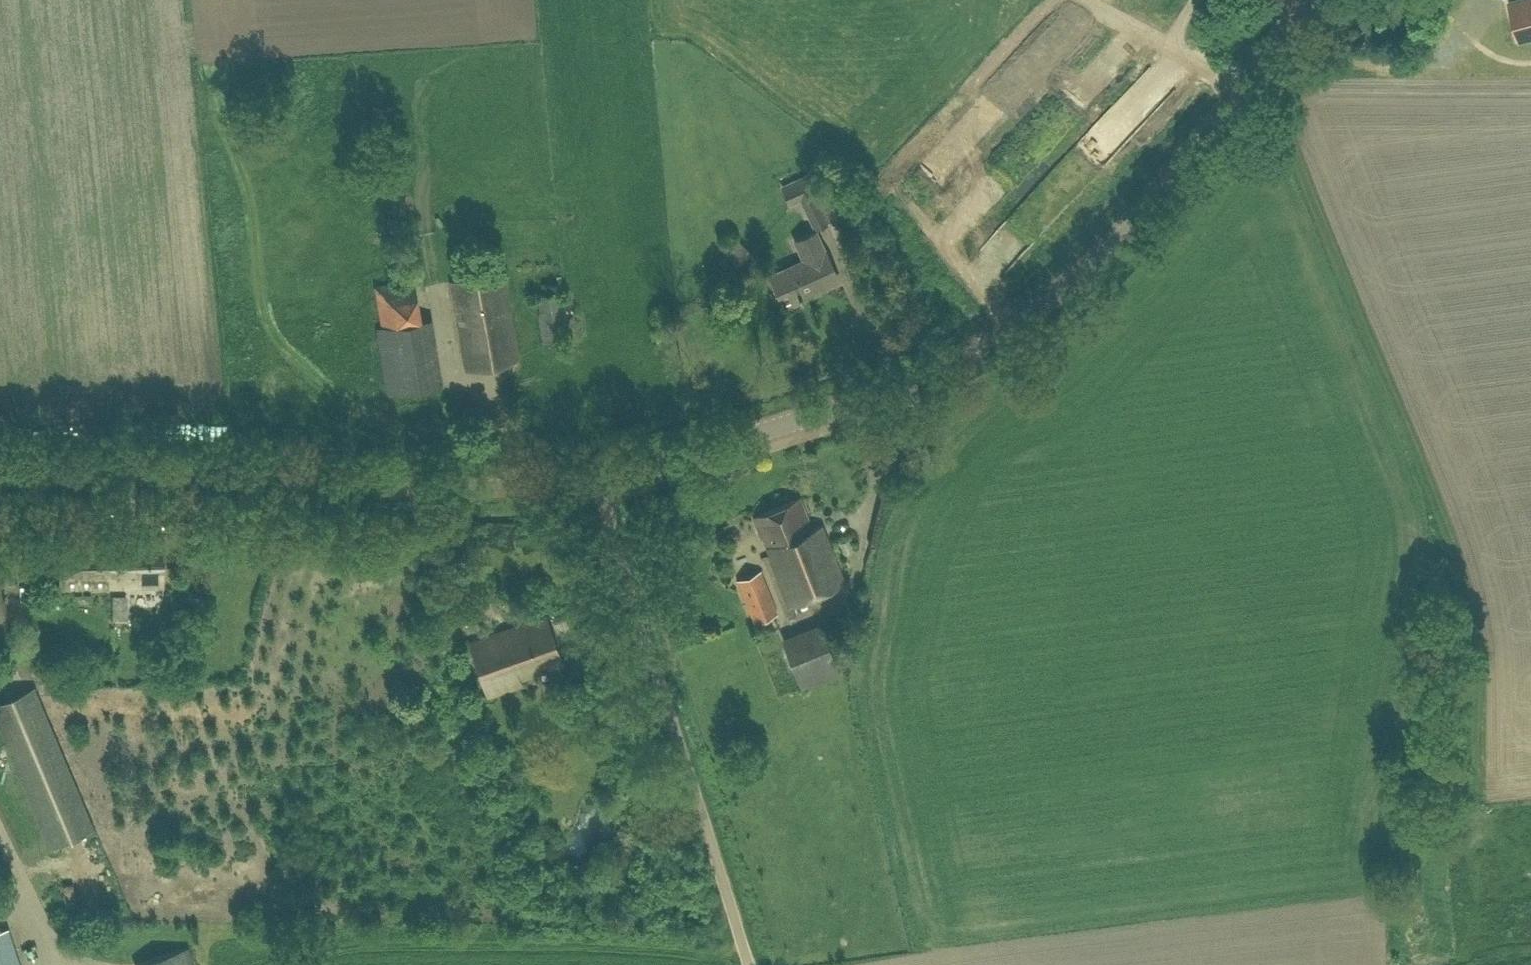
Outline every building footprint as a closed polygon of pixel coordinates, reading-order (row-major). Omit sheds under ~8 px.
[(813,226),(826,220),(804,173),(781,184),(789,202),(799,196),(813,226)] [(817,288),(835,280),(834,279),(827,263),(831,261),(824,247),(824,248),(815,229),(794,238),(803,257),(770,273),(777,288),(785,284),(793,301),(818,290),(817,288)] [(752,253),(738,240),(721,259),(734,271),(752,253)] [(466,366),(516,357),(506,302),(507,302),(501,270),(450,279),(456,317),(457,317),(466,366)] [(373,284),(380,326),(421,321),(417,295),(415,295),(412,277),(373,284)] [(542,342),(570,337),(561,288),(536,292),(539,311),(537,311),(542,342)] [(842,579),(821,524),(811,528),(799,495),(752,515),(760,534),(762,533),(788,601),(842,579)] [(60,586),(162,584),(161,534),(136,534),(136,529),(58,530),(60,586)] [(753,622),(776,613),(759,570),(737,579),(753,622)] [(519,678),(562,663),(544,612),(469,639),(487,691),(520,679),(519,678)] [(793,669),(801,688),(839,673),(831,654),(832,654),(824,634),(785,649),(793,669)] [(93,827),(32,686),(0,700),(0,726),(51,845),(93,827)] [(7,926),(0,928),(0,964),(20,964),(7,926)]
